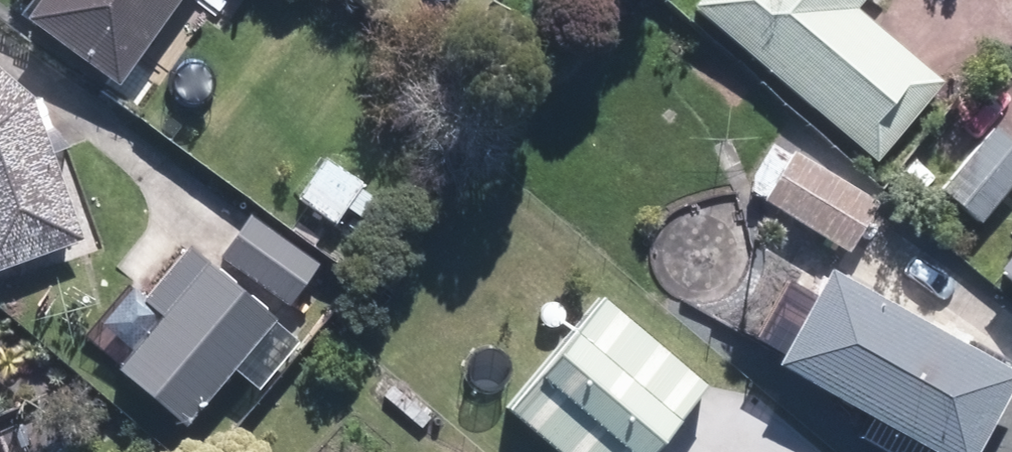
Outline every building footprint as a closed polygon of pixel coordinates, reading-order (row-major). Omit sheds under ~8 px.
[(122,86),(184,0),(46,0),(31,22),(122,86)] [(876,164),(944,84),(858,11),(868,0),(701,0),(694,8),(876,164)] [(84,230),(33,89),(0,61),(0,260),(84,230)] [(980,227),(1011,188),(1011,145),(995,131),(943,195),(980,227)] [(767,205),(850,255),(880,206),(796,156),(794,160),(773,148),(749,189),(769,201),(767,205)] [(299,200),(337,226),(363,186),(326,160),(299,200)] [(222,255),(287,302),(315,264),(250,215),(222,255)] [(186,415),(274,312),(212,258),(122,361),(186,415)] [(1011,282),(1011,260),(1001,273),(1011,282)] [(880,451),(981,451),(1011,398),(1011,376),(833,274),(781,368),(871,420),(860,440),(880,451)] [(608,304),(513,420),(553,451),(662,451),(713,390),(608,304)] [(384,397),(422,428),(429,420),(390,388),(384,397)]
